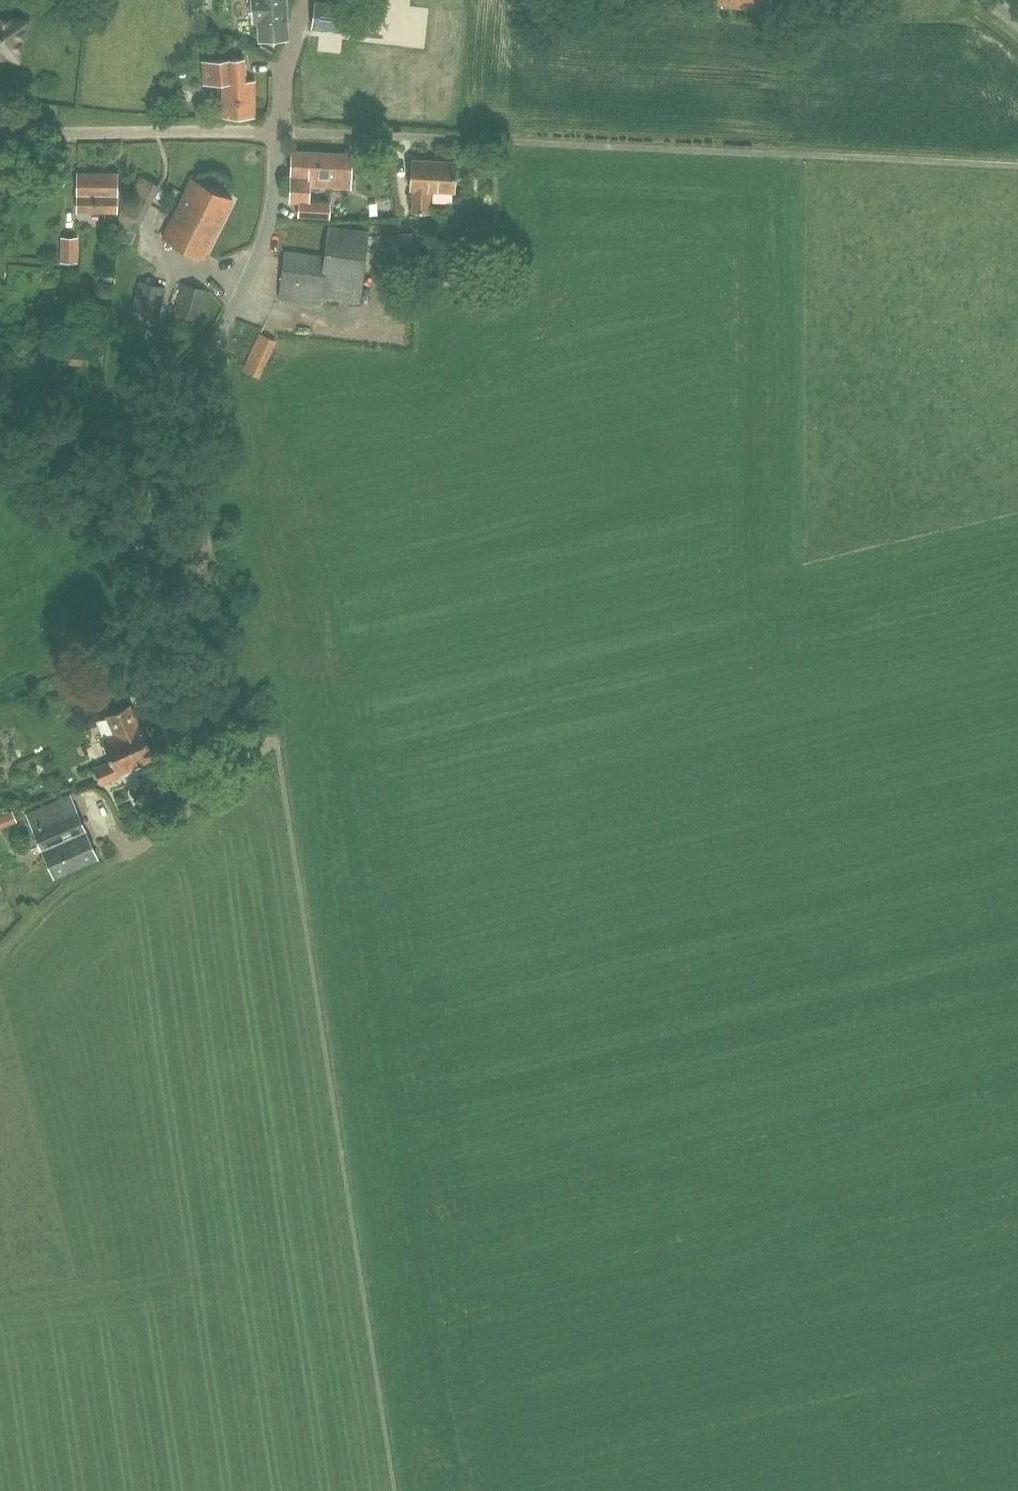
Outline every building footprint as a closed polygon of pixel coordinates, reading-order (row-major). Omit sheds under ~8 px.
[(287,18),(286,0),(245,0),(245,2),(251,1),(253,20),(259,19),(260,38),(287,37),(286,18),(287,18)] [(713,0),(766,12),(768,3),(782,6),(783,0),(713,0)] [(357,33),(361,8),(315,2),(312,27),(357,33)] [(26,22),(0,16),(0,57),(3,57),(4,56),(18,59),(26,22)] [(220,117),(255,117),(255,81),(245,81),(244,58),(202,61),(204,84),(222,83),(223,107),(220,107),(220,117)] [(331,202),(309,200),(309,186),(351,188),(352,153),(292,150),(290,202),(299,202),(298,218),(330,220),(331,202)] [(454,192),(455,162),(412,159),(411,190),(413,190),(412,212),(429,213),(430,191),(454,192)] [(117,212),(117,174),(77,173),(77,211),(117,212)] [(142,222),(160,186),(140,176),(122,212),(142,222)] [(204,258),(233,200),(191,180),(163,237),(204,258)] [(360,303),(369,232),(329,227),(325,257),(285,251),(279,298),(320,304),(321,298),(360,303)] [(402,262),(422,260),(420,232),(401,233),(402,262)] [(77,262),(78,237),(61,236),(60,262),(77,262)] [(158,316),(166,287),(139,280),(131,308),(158,316)] [(202,320),(209,292),(179,284),(171,312),(202,320)] [(277,341),(267,336),(260,333),(243,370),(260,378),(277,341)] [(119,773),(156,756),(141,723),(139,724),(130,704),(107,715),(116,734),(102,740),(112,761),(95,769),(101,783),(120,775),(119,773)] [(54,876),(98,857),(85,830),(86,830),(77,810),(70,795),(27,814),(54,876)] [(23,822),(16,810),(0,818),(0,835),(23,822)]
